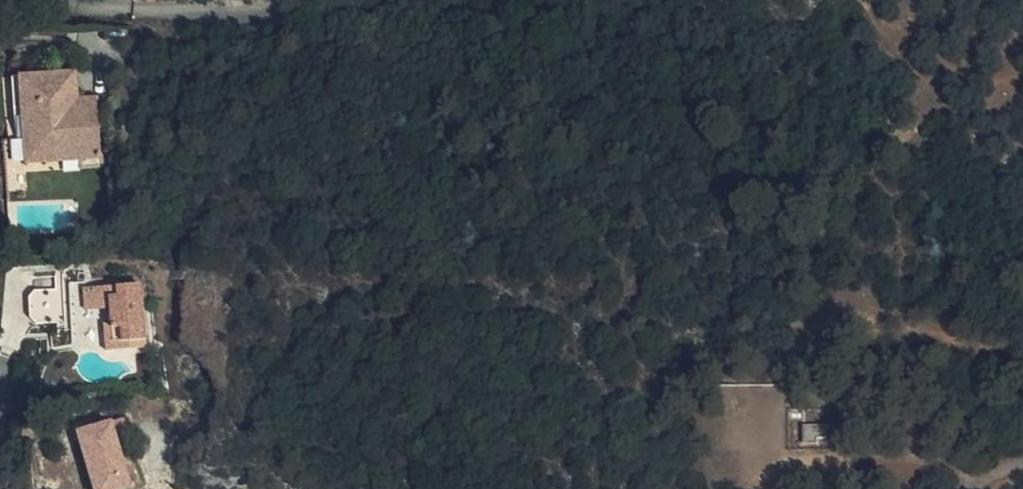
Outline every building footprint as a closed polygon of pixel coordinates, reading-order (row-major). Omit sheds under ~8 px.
[(72,68),(17,74),(24,142),(38,141),(40,161),(64,158),(62,147),(82,145),(84,161),(85,169),(100,167),(95,121),(78,123),(76,101),(72,68)] [(24,142),(17,74),(5,75),(12,141),(6,142),(11,192),(29,190),(26,167),(84,161),(82,145),(62,147),(64,158),(40,161),(38,141),(24,142)] [(92,99),(76,101),(78,123),(95,121),(92,99)] [(109,304),(108,284),(108,281),(70,283),(75,350),(106,348),(105,327),(113,326),(112,304),(109,304)] [(109,304),(112,304),(113,326),(105,327),(106,348),(146,345),(142,282),(108,284),(109,304)] [(36,290),(27,301),(27,308),(38,317),(63,316),(61,288),(36,290)] [(130,415),(111,422),(117,439),(136,433),(130,415)] [(111,422),(77,432),(95,488),(117,488),(131,485),(117,439),(111,422)] [(807,437),(814,437),(814,428),(792,428),(792,446),(807,445),(807,437)]
